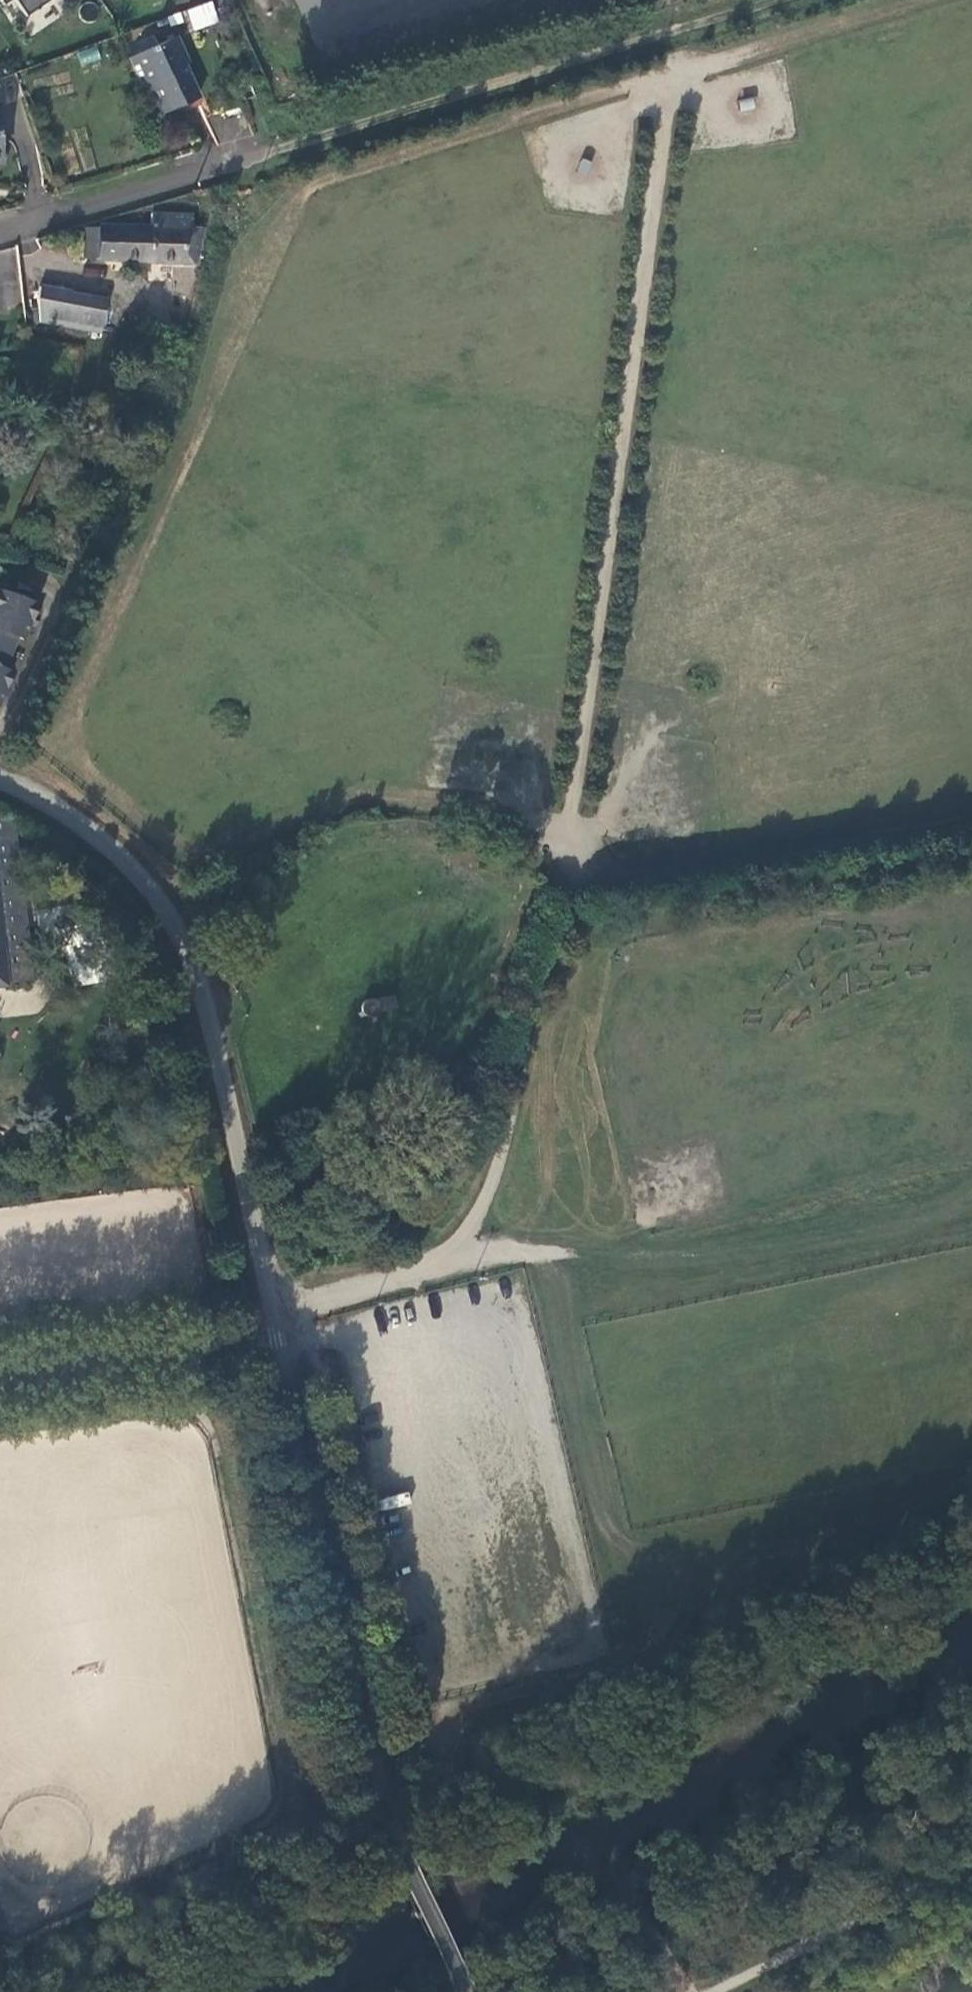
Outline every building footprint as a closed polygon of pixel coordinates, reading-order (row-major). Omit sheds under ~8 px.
[(7,8),(17,2),(29,20),(58,1),(57,0),(2,0),(7,8)] [(212,1),(186,9),(193,30),(219,22),(212,1)] [(157,37),(129,48),(145,88),(153,85),(163,110),(175,106),(184,109),(201,102),(188,69),(184,67),(180,56),(185,54),(180,38),(160,46),(157,37)] [(96,45),(76,51),(80,65),(100,60),(96,45)] [(84,257),(198,263),(207,229),(198,228),(199,217),(157,215),(157,227),(85,224),(84,257)] [(106,301),(44,292),(38,302),(42,325),(102,333),(106,301)] [(4,693),(7,683),(12,669),(7,667),(20,633),(25,635),(30,621),(34,612),(38,601),(0,586),(0,702),(4,693)] [(39,613),(34,612),(30,621),(35,623),(39,613)] [(12,684),(7,683),(4,693),(8,695),(12,684)] [(32,988),(12,810),(0,806),(0,991),(32,988)] [(391,999),(376,1003),(375,1002),(373,1001),(371,1001),(369,1002),(367,1003),(365,1004),(364,1005),(363,1007),(363,1009),(363,1011),(363,1013),(364,1015),(365,1017),(367,1018),(369,1018),(371,1019),(372,1019),(374,1019),(376,1018),(378,1017),(379,1015),(394,1012),(391,999)]
